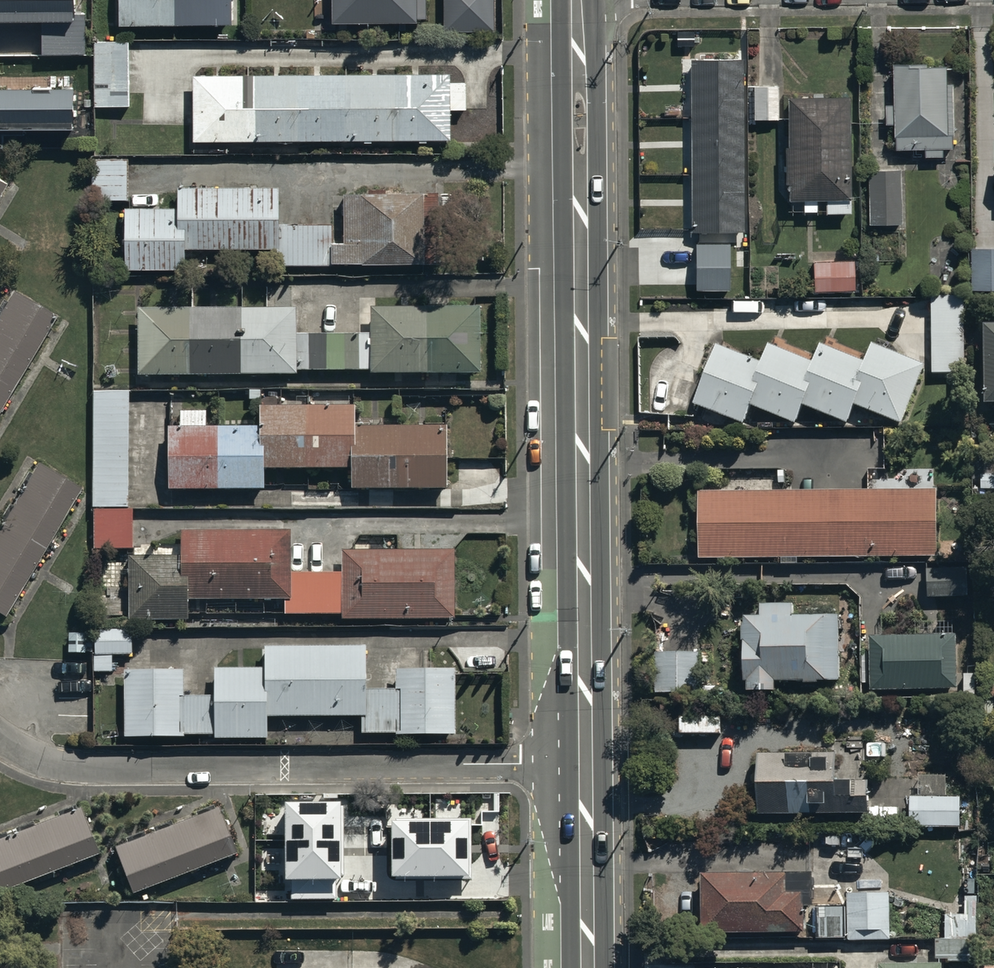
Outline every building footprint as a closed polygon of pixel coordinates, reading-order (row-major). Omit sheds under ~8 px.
[(78,19),(78,0),(0,0),(0,19),(78,19)] [(119,20),(232,19),(232,0),(119,0),(119,20)] [(293,15),(331,15),(331,17),(424,17),(424,0),(293,0),(293,15)] [(445,32),(495,31),(494,0),(445,0),(445,32)] [(43,25),(42,50),(78,51),(78,26),(43,25)] [(94,47),(95,103),(130,102),(128,46),(94,47)] [(741,54),(689,55),(691,229),(743,228),(741,54)] [(947,58),(893,59),(893,101),(886,101),(886,119),(895,119),(896,146),(925,145),(925,153),(945,153),(945,145),(955,145),(953,79),(947,80),(947,58)] [(450,68),(193,70),(194,136),(451,134),(451,105),(466,105),(466,78),(450,78),(450,68)] [(0,85),(0,148),(4,148),(4,124),(76,123),(75,84),(0,85)] [(778,85),(753,85),(753,119),(778,119),(778,85)] [(826,207),(849,207),(848,91),(786,91),(786,192),(803,191),(803,207),(815,207),(815,191),(826,191),(826,207)] [(129,152),(91,153),(92,195),(130,195),(129,152)] [(900,166),(867,166),(868,221),(901,221),(900,166)] [(331,238),(334,238),(334,219),(279,219),(279,182),(178,182),(178,203),(125,203),(125,264),(185,264),(185,243),(278,243),(278,261),(331,261),(331,256),(331,238)] [(331,238),(331,256),(439,256),(439,188),(344,188),(344,238),(334,238),(331,238)] [(729,239),(695,238),(694,284),(729,285),(729,239)] [(968,243),(967,285),(993,286),(993,244),(968,243)] [(814,257),(814,286),(854,286),(854,257),(814,257)] [(963,291),(930,292),(932,370),(965,370),(963,291)] [(57,320),(15,294),(0,319),(0,414),(57,320)] [(370,329),(371,366),(371,369),(480,369),(480,303),(370,303),(370,329)] [(371,366),(370,329),(296,329),(296,305),(139,305),(139,370),(298,370),(298,366),(371,366)] [(983,396),(993,396),(993,318),(982,318),(983,396)] [(715,343),(693,399),(742,420),(749,401),(794,421),(801,401),(846,420),(854,400),(900,420),(926,362),(872,339),(863,358),(821,339),(812,359),(769,340),(760,360),(715,343)] [(355,442),(356,421),(356,402),(260,401),(260,423),(260,440),(264,441),(264,465),(351,465),(350,442),(355,442)] [(260,440),(260,423),(207,423),(207,407),(181,408),(181,423),(169,423),(169,485),(264,485),(264,465),(264,441),(260,440)] [(350,442),(351,465),(351,485),(447,485),(447,421),(356,421),(355,442),(350,442)] [(5,615),(81,487),(38,462),(0,527),(0,612),(5,615)] [(936,485),(697,488),(698,556),(937,554),(936,485)] [(188,570),(189,597),(285,597),(291,596),(291,569),(291,527),(182,527),(182,553),(182,570),(188,570)] [(291,596),(285,597),(285,611),(342,611),(342,615),(455,615),(455,546),(342,546),(343,569),(291,569),(291,596)] [(182,570),(182,553),(129,553),(129,616),(189,616),(189,597),(188,570),(182,570)] [(927,565),(927,595),(960,595),(960,565),(927,565)] [(743,611),(742,675),(839,676),(840,610),(793,610),(793,599),(759,599),(759,611),(743,611)] [(131,653),(131,631),(70,630),(70,655),(92,655),(92,672),(113,672),(113,653),(131,653)] [(957,631),(869,633),(870,687),(958,685),(957,631)] [(123,667),(125,732),(214,731),(214,734),(267,734),(267,713),(361,712),(362,731),(455,730),(454,664),(397,665),(397,686),(366,686),(366,642),(265,643),(265,664),(215,665),(215,692),(184,692),(184,666),(123,667)] [(700,648),(653,647),(653,687),(700,688),(700,648)] [(757,808),(791,808),(839,809),(866,810),(866,789),(850,789),(850,774),(834,773),(834,748),(757,747),(757,808)] [(921,793),(909,793),(910,824),(960,824),(960,792),(946,793),(946,772),(921,772),(921,793)] [(117,844),(134,888),(256,843),(239,798),(117,844)] [(342,801),(284,801),(285,880),(292,880),(293,898),(336,898),(335,878),(343,878),(342,801)] [(101,850),(84,805),(0,837),(0,889),(101,850)] [(470,819),(392,820),(392,877),(470,877),(470,819)] [(785,868),(700,868),(700,928),(802,928),(801,888),(785,888),(785,868)] [(889,889),(846,890),(846,902),(816,902),(816,933),(847,933),(847,937),(889,937),(889,889)] [(935,935),(935,954),(948,954),(948,958),(972,957),(972,936),(980,936),(979,893),(964,893),(964,910),(938,911),(939,935),(935,935)]
